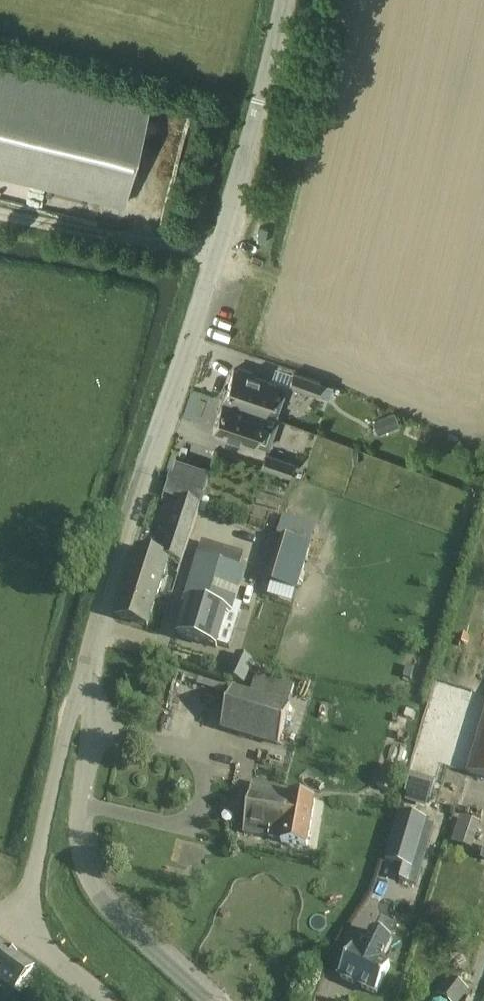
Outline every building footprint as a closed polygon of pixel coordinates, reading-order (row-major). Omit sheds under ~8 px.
[(149,106),(0,69),(0,172),(125,203),(149,106)] [(234,370),(224,400),(265,414),(275,384),(234,370)] [(316,396),(320,382),(294,373),(289,387),(316,396)] [(214,431),(255,444),(265,414),(224,400),(214,431)] [(380,434),(401,425),(394,410),(373,419),(380,434)] [(265,452),(260,467),(290,477),(295,462),(265,452)] [(178,575),(182,563),(200,504),(177,498),(160,555),(138,548),(117,616),(149,626),(165,571),(178,575)] [(311,525),(284,516),(278,535),(304,544),(311,525)] [(240,568),(219,562),(224,543),(200,536),(196,555),(198,555),(185,599),(190,601),(180,636),(217,647),(226,616),(231,617),(232,614),(232,615),(241,585),(236,584),(240,568)] [(228,676),(243,683),(253,661),(239,654),(228,676)] [(291,705),(289,704),(294,685),(256,673),(251,692),(234,687),(221,729),(278,747),(291,705)] [(468,773),(483,779),(483,719),(468,773)] [(436,781),(411,774),(406,793),(430,801),(436,781)] [(316,798),(288,793),(289,790),(252,784),(244,833),(283,840),(283,842),(307,846),(316,798)] [(426,822),(427,820),(400,812),(385,861),(412,869),(426,822)] [(459,816),(453,842),(473,847),(479,821),(459,816)] [(426,822),(412,869),(420,872),(435,825),(426,822)] [(390,967),(381,963),(392,941),(372,931),(361,953),(353,949),(339,975),(376,994),(390,967)] [(15,990),(33,966),(0,942),(0,1000),(8,1000),(15,990)] [(428,1000),(461,1000),(470,989),(449,973),(428,1000)]
